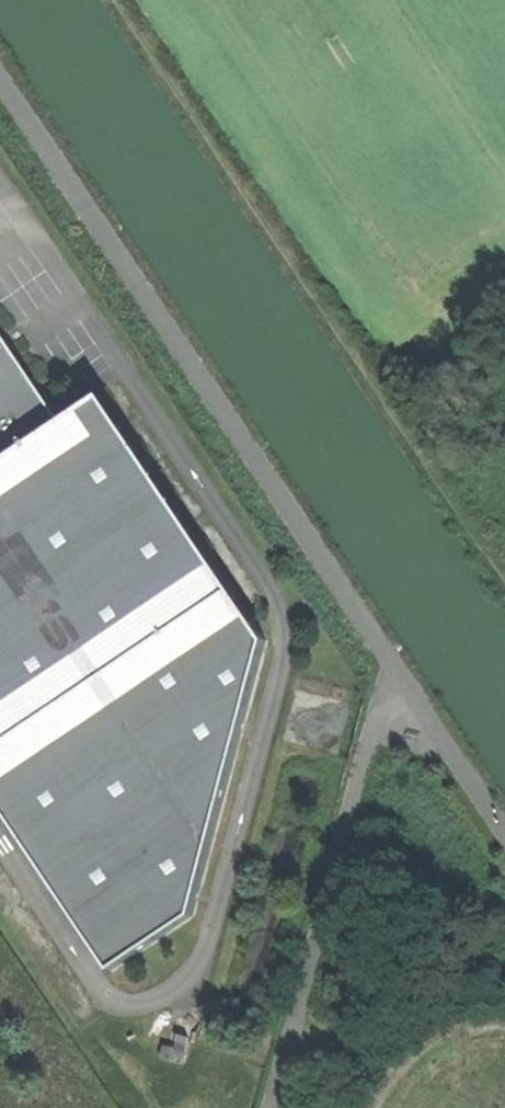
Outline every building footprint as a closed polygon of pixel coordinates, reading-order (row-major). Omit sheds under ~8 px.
[(74,433),(0,324),(0,482),(74,433)] [(277,647),(117,405),(74,433),(0,482),(0,783),(127,972),(209,919),(277,647)]
